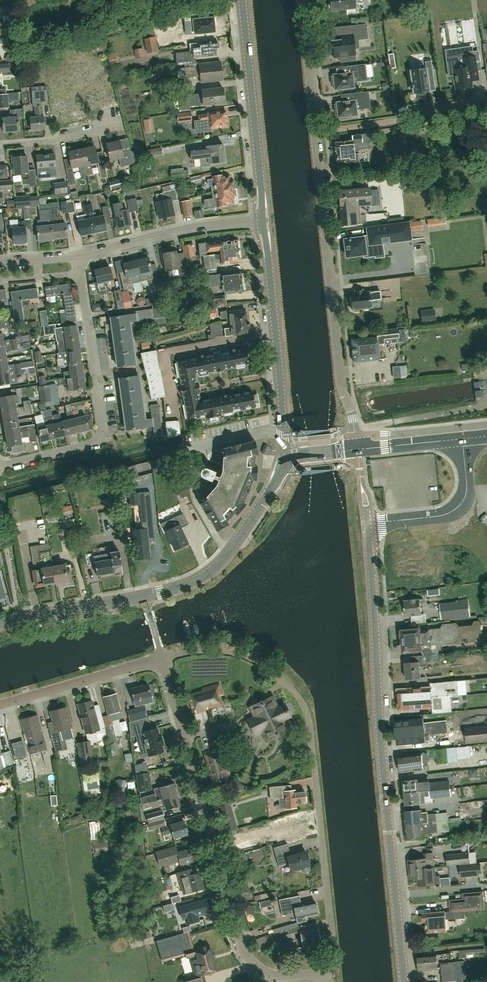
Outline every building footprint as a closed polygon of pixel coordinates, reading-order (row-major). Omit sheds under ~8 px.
[(331,10),(346,9),(347,13),(356,12),(354,0),(330,0),(331,10)] [(11,15),(10,7),(5,7),(0,8),(0,16),(5,15),(11,15)] [(206,12),(189,14),(190,21),(196,20),(197,34),(219,32),(219,26),(221,26),(220,19),(207,20),(206,12)] [(368,39),(366,24),(343,27),(344,40),(329,42),(330,53),(333,52),(334,58),(340,58),(341,62),(356,60),(354,49),(350,49),(349,41),(358,40),(368,39)] [(148,54),(158,51),(155,37),(149,39),(148,38),(145,39),(148,54)] [(190,45),(191,52),(176,54),(178,65),(195,63),(195,57),(201,56),(216,55),(216,49),(217,49),(217,47),(219,47),(219,42),(217,43),(217,41),(195,43),(195,45),(190,45)] [(148,61),(146,49),(139,50),(141,62),(148,61)] [(14,64),(15,57),(4,52),(1,58),(10,62),(14,64)] [(120,55),(111,57),(114,67),(123,65),(120,55)] [(471,87),(470,81),(470,77),(471,76),(477,75),(474,56),(463,58),(464,64),(459,64),(459,69),(454,69),(454,75),(452,76),(453,83),(455,83),(456,89),(471,87)] [(201,83),(223,80),(221,61),(198,64),(199,67),(185,69),(186,78),(200,76),(201,83)] [(426,69),(408,71),(410,81),(411,80),(413,93),(417,93),(418,95),(426,94),(425,92),(429,91),(428,85),(434,84),(431,61),(425,62),(426,69)] [(9,67),(9,64),(9,63),(0,64),(0,73),(10,72),(9,67)] [(349,73),(333,75),(333,76),(331,76),(332,85),(334,85),(335,90),(337,89),(338,91),(344,90),(343,89),(354,87),(353,81),(367,80),(365,64),(348,66),(349,73)] [(204,105),(225,103),(223,87),(202,90),(203,93),(188,95),(190,105),(204,103),(204,105)] [(35,107),(35,117),(30,117),(31,129),(44,128),(43,116),(41,102),(47,102),(46,90),(31,92),(33,107),(35,107)] [(337,113),(338,118),(341,117),(341,119),(348,118),(348,117),(357,115),(357,109),(370,108),(368,92),(351,94),(352,101),(336,102),(336,104),(334,104),(335,113),(337,113)] [(8,108),(7,94),(0,95),(0,109),(8,108)] [(3,132),(19,131),(18,117),(16,117),(16,110),(10,110),(11,118),(2,119),(3,132)] [(211,127),(227,125),(225,111),(208,113),(208,114),(199,115),(199,121),(200,121),(201,131),(211,130),(211,127)] [(191,120),(190,112),(177,113),(178,121),(191,120)] [(359,162),(357,146),(353,146),(353,143),(362,142),(361,134),(352,136),(352,141),(334,143),(335,151),(336,151),(338,163),(346,162),(346,163),(359,162)] [(121,167),(134,163),(129,149),(122,152),(119,141),(107,144),(110,160),(120,158),(121,167)] [(209,163),(225,161),(222,144),(206,146),(207,149),(190,151),(190,159),(199,158),(201,166),(209,165),(209,163)] [(91,163),(97,162),(101,178),(107,177),(102,151),(96,153),(94,146),(81,149),(86,169),(87,175),(93,174),(91,163)] [(139,158),(163,154),(161,147),(137,151),(139,158)] [(68,152),(70,158),(72,167),(79,166),(80,170),(81,176),(87,175),(86,169),(81,149),(68,152)] [(37,172),(48,171),(48,177),(56,176),(54,154),(36,155),(37,172)] [(14,165),(9,166),(10,173),(14,173),(27,172),(26,156),(20,157),(20,155),(11,155),(12,163),(14,163),(14,165)] [(188,169),(170,171),(171,178),(189,176),(188,169)] [(75,184),(73,171),(67,173),(69,185),(75,184)] [(417,173),(413,174),(401,175),(402,186),(418,185),(417,173)] [(214,185),(215,192),(233,188),(235,187),(234,181),(232,181),(231,180),(229,180),(228,175),(222,176),(221,175),(212,177),(213,179),(207,180),(208,186),(214,185)] [(200,177),(188,180),(190,185),(201,183),(200,177)] [(109,181),(111,190),(125,187),(123,178),(109,181)] [(12,189),(11,180),(0,181),(0,190),(12,189)] [(68,193),(67,185),(66,181),(54,183),(55,194),(68,193)] [(162,187),(163,192),(162,192),(164,200),(156,202),(159,218),(174,215),(171,201),(177,199),(174,184),(162,187)] [(233,190),(233,188),(215,192),(216,198),(204,200),(205,207),(217,205),(218,206),(226,204),(226,203),(233,202),(232,198),(234,197),(234,196),(236,196),(235,190),(233,190)] [(359,211),(355,212),(354,205),(358,204),(359,206),(371,205),(369,188),(339,191),(340,197),(339,197),(340,206),(341,206),(342,216),(340,216),(341,224),(365,222),(364,214),(359,214),(359,211)] [(16,196),(16,201),(16,207),(25,206),(31,206),(39,205),(39,196),(30,197),(30,195),(16,196)] [(135,197),(127,199),(130,210),(137,209),(135,197)] [(184,216),(192,215),(189,200),(181,201),(184,216)] [(68,213),(66,202),(66,201),(60,202),(62,213),(68,213)] [(69,213),(76,212),(73,201),(66,202),(68,213),(69,213)] [(131,224),(127,209),(122,210),(120,202),(114,204),(116,211),(116,212),(119,227),(124,226),(125,228),(130,226),(129,224),(131,224)] [(102,209),(103,215),(96,217),(95,212),(94,213),(91,203),(87,204),(94,232),(107,229),(106,224),(111,223),(107,208),(102,209)] [(45,239),(53,238),(49,209),(48,204),(38,205),(40,220),(37,220),(37,227),(38,240),(39,243),(45,243),(45,239)] [(84,215),(85,219),(77,221),(81,235),(94,232),(87,204),(83,205),(86,215),(84,215)] [(59,208),(49,209),(53,238),(67,237),(66,224),(62,224),(61,218),(60,218),(59,208)] [(21,242),(27,242),(26,227),(25,227),(25,221),(18,222),(19,228),(12,228),(13,243),(15,243),(15,245),(21,244),(21,242)] [(411,231),(422,230),(421,221),(410,222),(411,231)] [(343,247),(345,247),(346,256),(363,254),(363,258),(375,256),(373,244),(389,242),(389,239),(409,236),(407,222),(387,225),(367,228),(368,236),(363,236),(355,237),(355,238),(344,240),(344,241),(343,241),(343,247)] [(237,240),(219,242),(219,240),(205,242),(206,248),(202,248),(203,256),(207,256),(207,252),(221,250),(221,252),(238,250),(237,240)] [(198,261),(197,244),(187,244),(188,261),(198,261)] [(170,252),(169,250),(160,251),(162,263),(164,262),(166,271),(178,268),(180,276),(187,275),(183,252),(176,254),(176,251),(170,252)] [(205,271),(216,269),(214,260),(222,259),(222,264),(238,262),(238,259),(239,258),(238,250),(221,252),(221,254),(207,256),(203,256),(205,271)] [(149,283),(160,281),(155,264),(150,265),(148,257),(141,259),(140,258),(135,259),(141,281),(148,279),(149,283)] [(141,281),(135,259),(130,260),(130,262),(123,264),(124,271),(119,272),(124,290),(134,287),(133,282),(141,281)] [(97,281),(96,282),(98,293),(109,291),(106,280),(113,278),(110,266),(94,270),(97,281)] [(211,287),(224,286),(225,293),(243,291),(241,271),(209,275),(211,287)] [(61,323),(76,321),(71,283),(44,286),(46,297),(63,294),(66,313),(60,314),(61,323)] [(192,303),(212,299),(208,284),(191,288),(192,295),(190,295),(192,303)] [(21,300),(38,298),(37,288),(11,292),(16,324),(24,322),(21,300)] [(113,291),(117,307),(124,306),(120,289),(113,291)] [(349,294),(351,309),(353,309),(355,311),(358,311),(359,308),(371,307),(370,300),(381,299),(380,290),(362,292),(362,289),(355,290),(355,293),(349,294)] [(213,305),(227,303),(226,295),(212,297),(213,305)] [(125,308),(132,306),(130,297),(122,299),(125,308)] [(203,319),(217,317),(216,307),(202,309),(203,319)] [(227,321),(230,321),(246,319),(245,307),(241,307),(242,309),(220,312),(221,318),(227,318),(227,321)] [(166,317),(165,308),(152,309),(135,311),(136,314),(127,315),(127,314),(110,317),(117,366),(134,364),(127,321),(136,320),(136,321),(166,317)] [(434,309),(420,310),(422,323),(436,321),(434,309)] [(44,325),(48,324),(46,310),(39,311),(41,326),(44,326),(44,325)] [(246,319),(230,321),(231,328),(225,329),(225,336),(250,333),(249,323),(247,324),(246,319)] [(44,325),(44,326),(45,335),(56,333),(57,341),(78,338),(77,325),(56,328),(55,323),(48,324),(44,325)] [(377,332),(377,337),(351,339),(352,351),(369,350),(369,348),(370,348),(370,347),(378,346),(378,341),(383,340),(383,344),(399,342),(398,328),(382,330),(382,331),(377,332)] [(17,343),(22,342),(22,343),(30,341),(29,335),(21,336),(15,337),(15,339),(9,340),(3,341),(2,333),(0,334),(0,347),(17,344),(17,343)] [(59,354),(80,351),(78,338),(57,341),(59,353),(59,354)] [(6,358),(5,352),(12,351),(12,350),(18,349),(17,344),(0,347),(0,360),(6,358)] [(369,350),(352,351),(353,362),(379,359),(379,353),(378,346),(370,347),(370,348),(369,348),(369,350)] [(142,360),(156,356),(154,349),(140,353),(142,360)] [(200,359),(178,363),(174,363),(177,378),(181,377),(182,386),(180,387),(182,395),(184,394),(186,404),(182,405),(185,419),(188,419),(206,416),(206,418),(209,417),(210,423),(219,421),(218,416),(219,415),(219,413),(225,412),(226,415),(231,414),(230,411),(255,407),(254,404),(258,403),(257,395),(253,395),(252,393),(229,397),(228,395),(221,396),(222,398),(199,402),(198,392),(200,392),(198,383),(196,383),(194,374),(199,373),(200,376),(207,375),(207,372),(217,370),(218,372),(223,371),(222,369),(247,365),(247,362),(251,362),(249,353),(245,354),(245,351),(236,353),(236,350),(230,351),(231,354),(220,356),(219,352),(214,353),(214,357),(204,359),(204,356),(199,357),(200,359)] [(59,354),(59,353),(52,354),(53,358),(58,358),(58,359),(57,359),(58,366),(64,365),(64,366),(69,365),(82,363),(80,351),(59,354)] [(144,366),(158,362),(156,356),(142,360),(144,366)] [(34,367),(33,361),(14,364),(8,365),(6,358),(0,360),(0,373),(34,367)] [(146,373),(160,369),(158,362),(144,366),(145,370),(146,373)] [(65,378),(84,375),(82,363),(69,365),(70,371),(63,372),(64,378),(65,378)] [(21,374),(21,375),(35,373),(34,367),(0,373),(0,386),(11,384),(10,377),(16,376),(16,375),(21,374)] [(146,373),(147,379),(161,376),(160,369),(146,373)] [(85,388),(84,375),(65,378),(64,378),(58,379),(59,385),(66,384),(67,391),(85,388)] [(153,433),(162,432),(160,417),(151,418),(151,419),(143,420),(137,376),(118,379),(125,430),(143,427),(143,426),(152,425),(153,433)] [(149,386),(163,383),(162,379),(161,376),(147,379),(149,386)] [(51,401),(49,389),(48,385),(46,385),(46,380),(39,381),(40,386),(39,386),(40,391),(42,402),(51,401)] [(149,386),(150,393),(164,390),(163,383),(149,386)] [(164,390),(150,393),(151,399),(165,397),(164,390)] [(18,408),(17,402),(15,402),(13,395),(0,397),(0,402),(2,411),(18,408)] [(70,404),(77,433),(89,430),(86,416),(79,418),(79,416),(78,411),(77,410),(84,408),(82,401),(70,404)] [(77,433),(70,404),(65,405),(66,411),(67,418),(61,420),(62,422),(65,436),(77,433)] [(151,415),(160,414),(158,404),(150,405),(151,415)] [(18,408),(2,411),(4,422),(18,420),(16,412),(18,411),(18,408)] [(61,420),(55,421),(53,415),(52,415),(51,409),(46,410),(53,439),(65,436),(62,422),(61,420)] [(41,411),(44,424),(43,425),(44,427),(37,428),(41,442),(53,439),(46,410),(41,411)] [(179,419),(172,420),(174,434),(180,433),(179,419)] [(18,420),(4,422),(6,435),(35,430),(34,424),(21,426),(21,427),(19,427),(18,420)] [(174,434),(172,420),(165,421),(167,436),(174,434)] [(8,447),(12,446),(13,453),(27,451),(26,443),(22,444),(21,438),(29,437),(30,441),(37,440),(35,430),(6,435),(8,447)] [(212,481),(219,484),(218,487),(210,496),(200,503),(203,508),(217,530),(228,524),(226,520),(231,515),(234,512),(237,514),(245,504),(242,502),(252,479),(256,480),(257,466),(253,466),(254,455),(258,454),(255,441),(248,443),(223,449),(225,458),(225,465),(224,473),(223,476),(223,477),(215,473),(206,468),(205,468),(204,468),(203,469),(202,469),(201,470),(200,471),(200,472),(200,473),(200,474),(200,475),(201,476),(202,477),(211,481),(212,481)] [(154,472),(176,466),(175,462),(153,467),(154,472)] [(136,465),(124,468),(127,479),(138,476),(136,465)] [(181,498),(191,495),(184,476),(175,479),(181,498)] [(180,527),(187,524),(182,513),(169,520),(172,527),(165,530),(175,550),(188,543),(180,527)] [(135,523),(138,537),(131,539),(136,556),(145,554),(143,545),(146,544),(145,541),(149,540),(148,534),(144,520),(135,523)] [(38,552),(41,569),(44,584),(55,582),(56,585),(50,550),(38,552)] [(69,571),(66,572),(65,565),(53,567),(50,550),(56,585),(71,582),(69,571)] [(97,575),(114,572),(114,570),(121,565),(121,564),(119,551),(110,553),(94,556),(93,553),(85,554),(87,565),(95,564),(97,575)] [(427,622),(426,614),(422,614),(421,608),(424,607),(423,599),(420,599),(404,601),(405,609),(403,609),(404,614),(405,614),(405,616),(411,615),(412,624),(427,622)] [(440,603),(441,620),(470,616),(468,599),(457,600),(457,601),(440,603)] [(404,651),(421,650),(424,655),(427,655),(427,656),(432,655),(438,655),(438,654),(442,644),(444,640),(453,639),(456,643),(461,643),(462,638),(467,638),(470,642),(474,641),(476,637),(481,637),(483,633),(480,629),(482,624),(479,620),(475,620),(473,625),(459,627),(456,623),(442,624),(440,628),(402,631),(402,632),(400,632),(400,633),(400,639),(401,640),(403,640),(404,651)] [(420,666),(428,666),(427,661),(432,661),(432,663),(438,662),(438,655),(432,655),(427,656),(427,655),(424,655),(414,656),(414,662),(405,663),(406,679),(421,678),(420,666)] [(458,680),(430,683),(430,687),(411,688),(411,689),(398,690),(399,699),(431,696),(459,694),(458,680)] [(202,688),(203,691),(188,695),(193,712),(222,704),(220,696),(223,695),(220,683),(202,688)] [(136,707),(152,701),(147,684),(130,690),(136,707)] [(103,697),(108,714),(110,721),(112,721),(112,724),(109,725),(113,742),(117,741),(116,736),(123,734),(118,719),(123,718),(121,711),(116,693),(103,697)] [(415,707),(432,706),(431,696),(399,699),(400,708),(410,707),(410,709),(415,708),(415,707)] [(279,721),(290,716),(285,705),(275,709),(269,698),(253,706),(258,716),(248,720),(255,735),(265,730),(270,740),(285,732),(279,721)] [(99,704),(93,706),(91,701),(78,704),(85,733),(99,730),(99,729),(105,728),(108,743),(113,742),(109,725),(105,726),(100,706),(99,704)] [(69,728),(71,727),(66,707),(50,712),(53,721),(47,723),(55,752),(64,750),(61,738),(71,736),(69,728)] [(37,715),(20,720),(30,754),(47,749),(37,715)] [(151,730),(148,717),(130,722),(129,723),(131,736),(142,733),(149,755),(163,751),(161,745),(163,745),(161,737),(159,738),(157,729),(151,730)] [(430,740),(430,734),(448,733),(446,720),(429,722),(430,730),(424,731),(423,720),(395,723),(397,743),(430,740)] [(464,727),(466,744),(486,741),(486,724),(464,727)] [(92,761),(89,741),(77,743),(80,763),(92,761)] [(27,756),(23,742),(13,745),(17,758),(27,756)] [(461,748),(463,761),(477,760),(476,752),(481,751),(480,746),(461,748)] [(437,763),(458,761),(457,747),(435,749),(437,763)] [(222,754),(220,748),(204,752),(213,784),(227,780),(219,755),(222,754)] [(423,765),(428,765),(427,753),(422,753),(398,756),(400,772),(423,769),(423,765)] [(136,775),(139,791),(152,790),(149,772),(136,775)] [(88,779),(88,789),(105,789),(104,778),(88,779)] [(403,781),(404,793),(418,791),(431,790),(451,788),(450,781),(430,782),(430,780),(417,781),(417,779),(403,781)] [(174,784),(173,783),(159,787),(153,789),(155,793),(140,798),(141,804),(142,804),(150,802),(176,794),(175,790),(177,788),(176,784),(174,784)] [(271,799),(273,799),(279,798),(280,806),(286,805),(286,808),(295,807),(295,804),(305,803),(304,791),(294,793),(294,790),(285,792),(284,786),(269,788),(271,799)] [(418,791),(404,793),(406,805),(420,803),(419,797),(430,796),(430,799),(451,796),(451,788),(431,790),(418,791)] [(143,810),(151,807),(151,808),(159,805),(159,804),(164,803),(166,810),(180,806),(176,794),(150,802),(142,804),(143,810)] [(427,812),(422,813),(421,809),(404,811),(405,825),(423,823),(428,823),(428,814),(427,812)] [(148,823),(164,818),(162,810),(146,814),(148,823)] [(428,823),(450,821),(449,812),(428,814),(428,823)] [(295,815),(273,817),(274,832),(284,831),(285,840),(310,837),(309,823),(295,824),(295,815)] [(164,818),(148,823),(146,824),(142,825),(144,831),(148,830),(166,825),(164,818)] [(187,826),(186,827),(184,821),(169,825),(170,826),(161,828),(163,835),(172,832),(173,838),(188,834),(187,832),(189,832),(187,826)] [(423,823),(405,825),(407,840),(424,838),(424,834),(430,833),(430,832),(438,831),(450,830),(450,821),(428,823),(423,823)] [(291,870),(301,867),(302,871),(305,873),(309,872),(310,869),(309,865),(310,865),(306,851),(291,856),(287,843),(273,847),(278,866),(289,863),(291,870)] [(180,864),(195,860),(191,849),(178,853),(176,847),(156,853),(160,866),(179,860),(180,864)] [(468,851),(446,853),(447,864),(470,862),(468,851)] [(409,860),(410,869),(434,866),(432,853),(424,853),(424,858),(409,860)] [(460,864),(461,876),(478,874),(477,862),(460,864)] [(435,876),(434,866),(410,869),(411,879),(416,878),(417,886),(441,884),(440,875),(435,876)] [(184,894),(203,888),(198,873),(192,875),(190,869),(177,873),(184,894)] [(266,898),(277,895),(277,891),(260,895),(260,896),(254,897),(255,901),(262,900),(261,899),(266,898)] [(454,911),(485,908),(484,902),(483,891),(462,893),(463,898),(449,900),(450,911),(445,911),(423,913),(424,921),(426,921),(427,932),(447,930),(446,919),(455,918),(454,911)] [(170,897),(164,899),(166,905),(172,903),(183,900),(182,894),(170,897)] [(306,921),(305,916),(317,914),(314,901),(293,905),(291,897),(278,900),(281,915),(295,912),(297,923),(306,921)] [(270,899),(259,902),(260,908),(271,905),(270,899)] [(196,915),(209,911),(206,900),(193,903),(192,900),(179,904),(182,914),(183,914),(195,911),(196,915)] [(188,924),(203,921),(202,915),(187,918),(188,924)] [(204,922),(185,925),(186,932),(205,928),(204,922)] [(301,938),(295,939),(294,933),(286,934),(288,944),(293,943),(294,947),(302,946),(302,948),(307,947),(307,949),(313,948),(313,946),(320,944),(317,928),(300,931),(301,938)] [(216,972),(208,944),(193,949),(188,932),(156,941),(161,959),(185,952),(187,957),(196,954),(198,960),(193,961),(197,977),(181,981),(204,981),(203,976),(216,972)] [(459,950),(460,952),(460,959),(467,958),(466,953),(485,951),(485,948),(459,950)] [(419,970),(438,969),(436,954),(418,955),(419,970)] [(453,962),(441,963),(443,981),(463,981),(463,979),(455,980),(453,962)]
